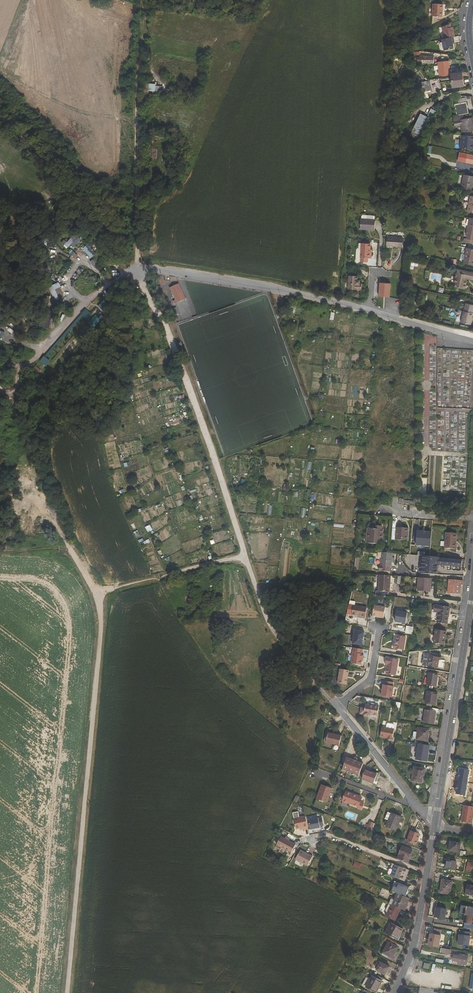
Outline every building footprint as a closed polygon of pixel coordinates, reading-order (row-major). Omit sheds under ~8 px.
[(443,6),(433,5),(432,17),(442,18),(443,6)] [(442,27),(444,40),(451,38),(453,38),(454,38),(453,33),(452,31),(452,28),(451,28),(450,25),(442,27)] [(444,40),(441,40),(443,51),(453,50),(452,45),(451,43),(453,42),(453,38),(451,38),(444,40)] [(448,76),(446,63),(436,64),(438,78),(448,76)] [(451,83),(462,81),(461,74),(450,75),(451,83)] [(427,82),(424,83),(426,92),(424,93),(426,97),(431,96),(430,92),(435,91),(433,81),(427,82)] [(462,81),(451,83),(452,89),(463,87),(462,81)] [(162,85),(149,85),(149,93),(162,93),(162,85)] [(455,118),(466,116),(464,106),(453,108),(455,118)] [(417,121),(422,123),(426,117),(421,114),(417,121)] [(453,129),(459,128),(460,136),(472,134),(470,120),(466,121),(465,118),(451,121),(453,129)] [(459,154),(471,154),(471,141),(460,141),(460,146),(459,154)] [(454,187),(455,187),(455,190),(464,191),(464,188),(465,180),(467,180),(468,176),(455,175),(454,187)] [(463,198),(462,212),(472,213),(472,199),(463,198)] [(463,233),(462,237),(470,239),(471,235),(472,235),(472,233),(472,222),(464,220),(461,233),(463,233)] [(374,232),(375,221),(360,221),(360,231),(374,232)] [(68,249),(72,245),(74,248),(82,240),(76,234),(64,246),(68,249)] [(401,238),(385,238),(385,248),(401,249),(401,238)] [(360,250),(358,250),(356,252),(356,260),(368,260),(369,260),(370,252),(370,246),(360,246),(360,250)] [(472,250),(462,247),(459,263),(469,265),(472,250)] [(465,289),(468,278),(472,280),(472,272),(457,269),(454,282),(456,282),(455,287),(465,289)] [(358,278),(349,277),(348,291),(362,291),(362,284),(360,284),(360,281),(358,281),(358,278)] [(53,286),(60,299),(65,296),(58,283),(53,286)] [(178,284),(169,288),(175,301),(173,301),(175,305),(186,300),(178,284)] [(164,285),(161,286),(169,303),(172,301),(164,285)] [(391,285),(380,285),(380,298),(390,298),(391,285)] [(463,310),(462,310),(460,322),(470,325),(472,318),(471,318),(472,313),(471,312),(472,306),(465,304),(463,310)] [(92,332),(102,320),(96,315),(86,326),(92,332)] [(41,319),(40,328),(50,328),(50,319),(41,319)] [(374,529),(368,528),(366,543),(381,544),(382,529),(382,526),(374,526),(374,529)] [(408,528),(396,527),(395,540),(407,541),(408,528)] [(431,532),(417,531),(416,544),(430,545),(431,532)] [(457,534),(446,533),(444,548),(456,549),(457,534)] [(390,572),(390,567),(392,567),(393,553),(389,553),(382,553),(381,566),(380,566),(379,571),(390,572)] [(431,564),(462,567),(462,561),(420,557),(419,573),(430,574),(431,564)] [(391,576),(379,575),(378,591),(390,592),(391,576)] [(418,591),(431,592),(431,579),(418,578),(418,591)] [(461,589),(460,589),(460,585),(463,585),(463,580),(449,580),(448,593),(461,594),(461,589)] [(438,613),(436,622),(447,624),(450,608),(435,605),(434,612),(438,613)] [(366,609),(353,606),(351,616),(360,617),(360,619),(364,620),(366,609)] [(379,616),(379,618),(384,619),(385,608),(374,606),(372,615),(379,616)] [(405,624),(407,614),(397,612),(395,622),(405,624)] [(407,625),(405,632),(412,634),(414,626),(407,625)] [(434,643),(445,645),(447,631),(436,630),(434,643)] [(352,644),(362,646),(364,632),(354,631),(352,644)] [(396,642),(395,645),(394,645),(393,649),(403,651),(405,638),(398,636),(397,642),(396,642)] [(363,654),(362,654),(362,650),(353,649),(351,664),(360,665),(361,659),(361,656),(362,656),(363,654)] [(425,654),(423,665),(438,667),(439,660),(441,660),(441,656),(429,654),(425,654)] [(388,665),(386,674),(396,676),(399,660),(386,658),(385,665),(388,665)] [(341,670),(338,687),(347,688),(350,671),(341,670)] [(429,673),(427,684),(436,686),(438,675),(429,673)] [(393,687),(393,683),(385,681),(385,685),(383,685),(381,696),(392,698),(394,687),(393,687)] [(425,703),(436,705),(438,694),(427,692),(425,703)] [(361,707),(360,714),(364,715),(364,717),(368,717),(368,716),(368,714),(370,715),(377,716),(379,707),(375,706),(375,710),(361,707)] [(426,710),(424,722),(434,724),(436,712),(426,710)] [(382,728),(380,737),(388,738),(388,739),(393,740),(394,730),(382,728)] [(429,730),(418,728),(417,733),(414,732),(413,739),(427,741),(429,730)] [(342,736),(328,733),(326,743),(340,746),(342,736)] [(427,761),(429,749),(424,748),(424,745),(414,743),(413,746),(418,747),(416,759),(427,761)] [(357,762),(357,764),(351,763),(352,760),(347,758),(342,773),(358,778),(363,764),(357,762)] [(425,771),(426,769),(414,767),(412,781),(424,783),(425,776),(428,776),(429,771),(425,771)] [(377,774),(374,782),(376,782),(379,773),(366,769),(365,770),(377,774)] [(365,770),(362,779),(374,784),(374,782),(377,774),(365,770)] [(332,789),(322,784),(313,806),(324,810),(332,789)] [(346,791),(342,801),(358,807),(361,801),(362,798),(346,791)] [(472,815),(472,805),(463,804),(460,821),(472,823),(472,815)] [(391,813),(388,812),(385,819),(388,820),(386,826),(396,831),(402,817),(391,812),(391,813)] [(308,829),(305,816),(294,818),(296,829),(303,827),(304,829),(308,829)] [(318,818),(308,820),(310,829),(320,827),(320,826),(323,825),(322,817),(318,818)] [(368,825),(367,824),(365,829),(371,831),(374,823),(370,821),(368,825)] [(420,834),(411,830),(407,841),(416,845),(419,836),(420,834)] [(290,853),(295,844),(280,836),(276,845),(290,853)] [(449,851),(459,852),(461,843),(451,841),(449,851)] [(397,859),(409,863),(411,858),(410,857),(413,850),(402,845),(397,859)] [(312,856),(300,850),(295,859),(307,866),(312,856)] [(446,869),(455,870),(457,862),(448,860),(446,869)] [(410,870),(392,864),(388,875),(405,882),(410,870)] [(440,893),(450,895),(452,881),(442,879),(440,893)] [(399,884),(396,883),(392,891),(398,893),(406,897),(410,887),(399,883),(399,884)] [(467,884),(465,894),(472,895),(472,885),(467,884)] [(401,909),(405,911),(410,899),(406,897),(398,893),(392,905),(401,909)] [(392,905),(391,905),(386,917),(396,921),(401,909),(392,905)] [(447,908),(436,906),(434,916),(445,918),(447,908)] [(472,924),(472,915),(472,908),(466,907),(464,923),(472,924)] [(398,940),(403,930),(391,923),(385,933),(398,940)] [(441,935),(430,933),(428,945),(439,947),(441,935)] [(470,935),(459,933),(457,943),(469,945),(470,935)] [(382,953),(392,958),(400,944),(390,939),(382,953)] [(468,955),(459,954),(459,956),(453,955),(452,961),(458,962),(458,964),(466,965),(468,955)] [(385,975),(390,967),(381,962),(376,970),(385,975)] [(379,985),(380,986),(383,979),(373,973),(370,979),(366,977),(362,985),(375,992),(379,985)]
